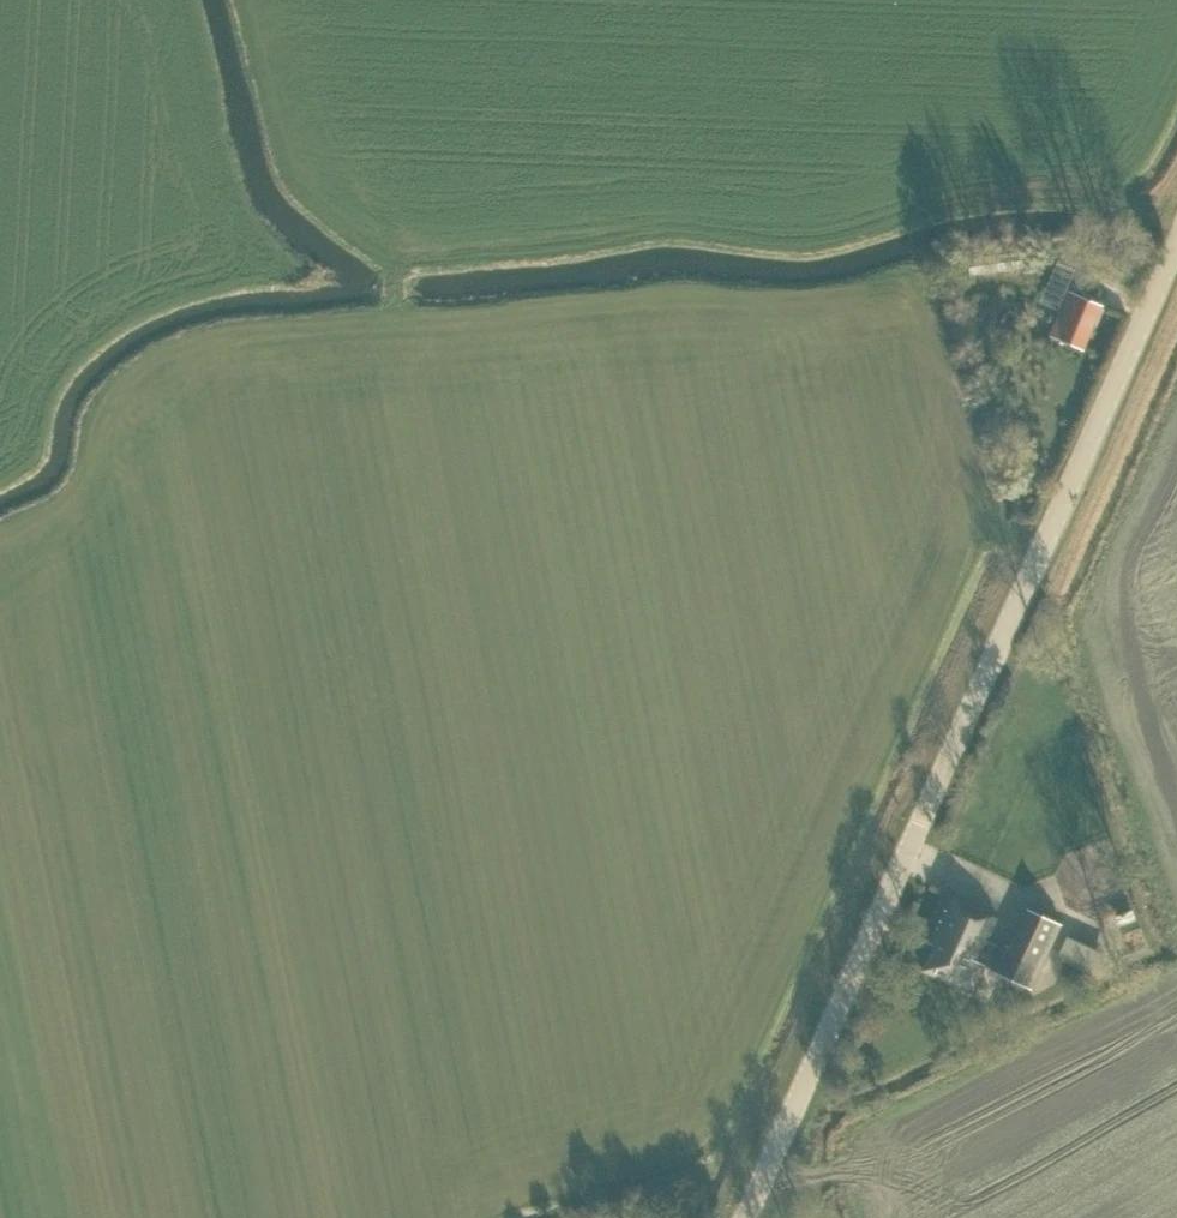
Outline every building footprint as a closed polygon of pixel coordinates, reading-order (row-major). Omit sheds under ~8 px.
[(1062,287),(1070,268),(1051,260),(1031,307),(1057,318),(1049,335),(1082,349),(1102,304),(1062,287)] [(993,972),(1032,989),(1062,923),(1027,908),(1010,947),(1005,944),(1004,948),(988,941),(998,918),(950,897),(929,944),(933,946),(923,969),(960,985),(962,982),(974,988),(984,965),(994,969),(993,972)] [(1093,975),(1103,954),(1062,935),(1052,956),(1093,975)] [(1062,991),(1068,978),(1049,969),(1043,981),(1062,991)]
